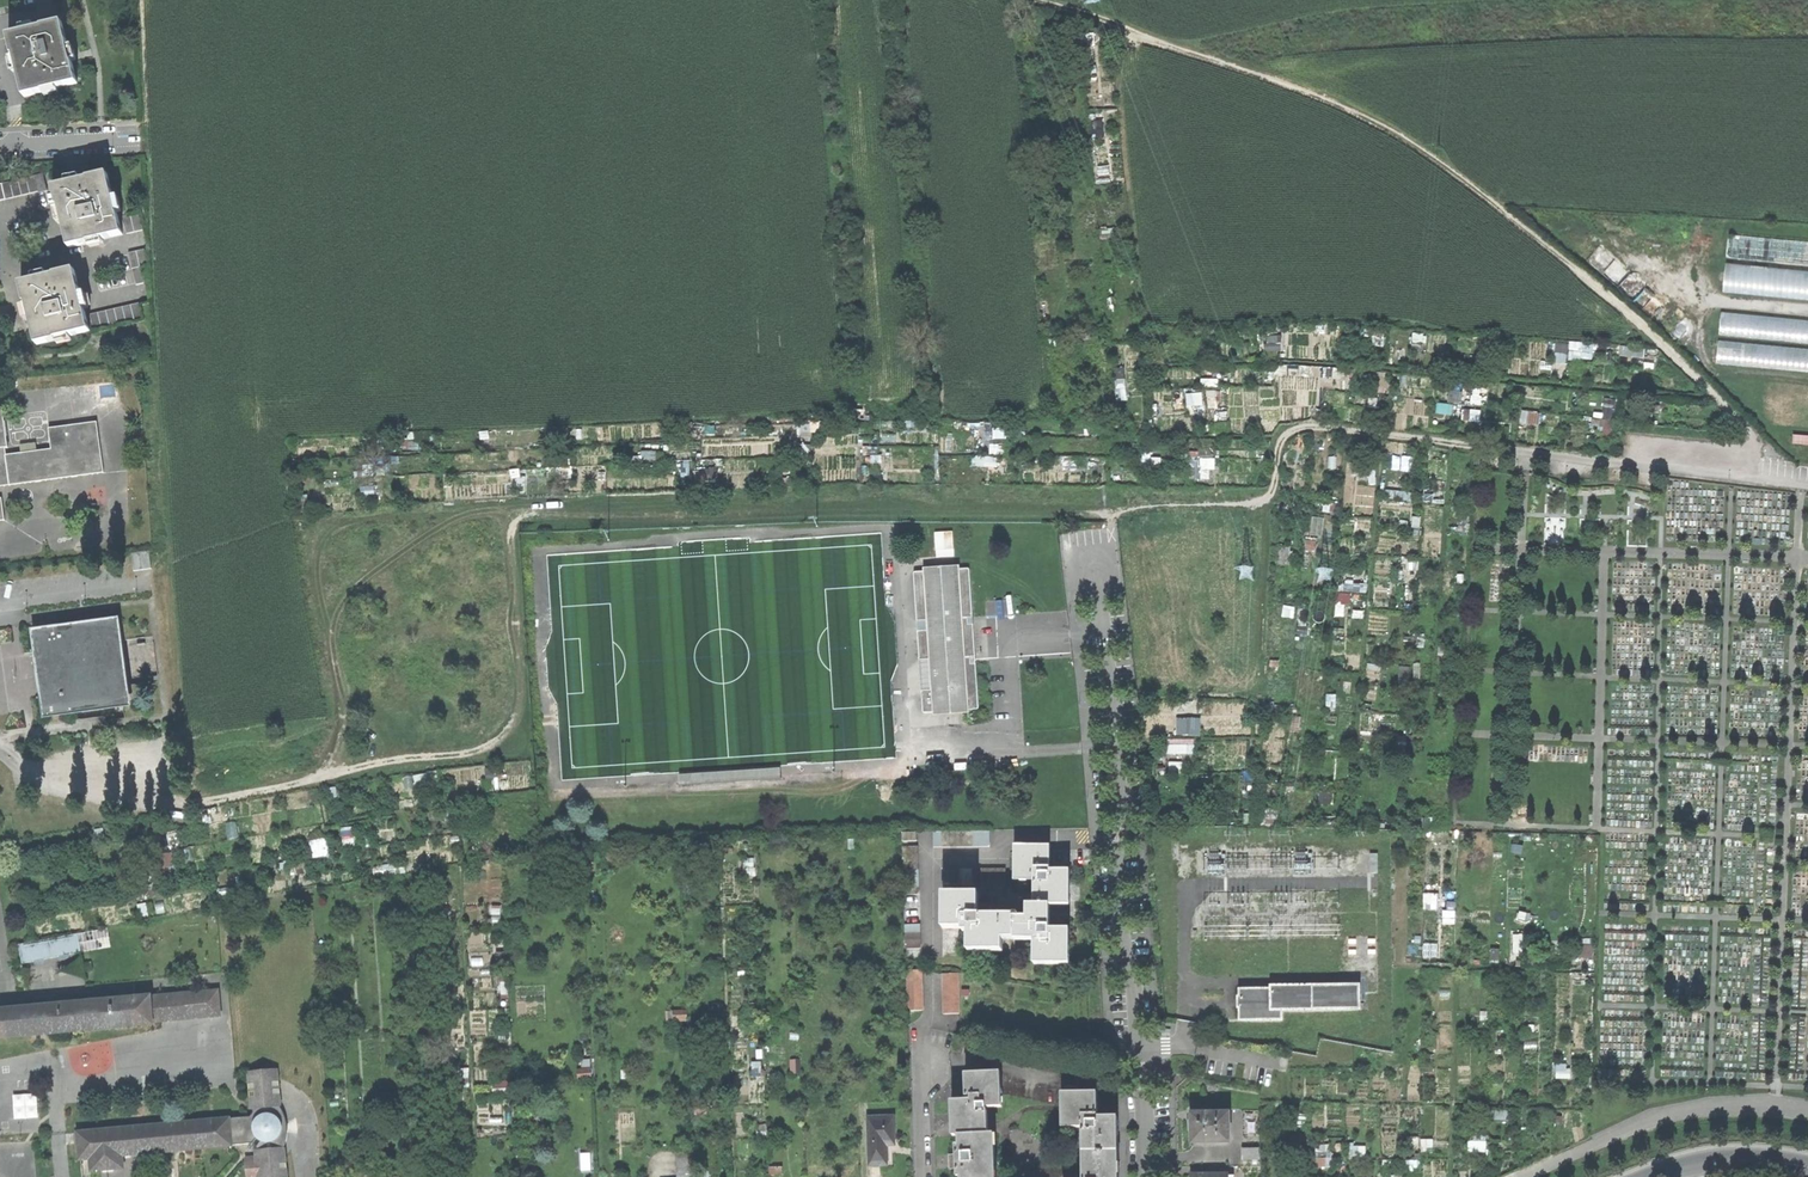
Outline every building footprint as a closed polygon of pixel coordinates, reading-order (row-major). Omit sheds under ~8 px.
[(19,71),(25,97),(44,92),(44,91),(78,83),(63,23),(44,27),(44,28),(9,37),(14,56),(15,55),(19,71)] [(44,174),(35,176),(39,192),(39,193),(48,191),(44,174)] [(60,207),(70,249),(89,244),(89,243),(122,235),(107,174),(88,179),(88,180),(77,182),(54,188),(59,207),(60,207)] [(39,192),(35,176),(0,184),(0,201),(39,192)] [(123,218),(126,234),(143,230),(139,214),(123,218)] [(1729,256),(1807,264),(1807,241),(1731,234),(1729,256)] [(128,254),(132,269),(140,267),(148,265),(145,249),(128,254)] [(140,267),(132,269),(136,285),(144,283),(140,267)] [(1724,291),(1807,299),(1807,276),(1727,268),(1724,291)] [(30,318),(37,345),(56,340),(90,331),(75,271),(55,276),(56,277),(21,285),(26,304),(27,304),(30,318)] [(90,315),(94,331),(142,319),(138,303),(90,315)] [(1720,334),(1807,342),(1807,320),(1723,312),(1720,334)] [(1592,364),(1596,345),(1558,338),(1554,356),(1592,364)] [(1717,362),(1807,371),(1807,348),(1719,340),(1717,362)] [(104,474),(97,423),(49,429),(51,450),(9,456),(3,411),(0,412),(0,488),(104,474)] [(1793,442),(1807,443),(1807,436),(1793,435),(1793,442)] [(1190,479),(1214,478),(1212,456),(1188,458),(1190,479)] [(132,554),(134,572),(152,569),(150,552),(132,554)] [(912,573),(922,714),(978,710),(968,569),(912,573)] [(114,618),(26,628),(36,717),(127,706),(119,639),(116,639),(114,618)] [(1201,734),(1200,717),(1177,717),(1178,735),(1201,734)] [(1195,753),(1195,738),(1170,739),(1171,753),(1195,753)] [(933,831),(934,847),(990,846),(990,830),(933,831)] [(902,832),(902,841),(917,840),(917,831),(902,832)] [(164,837),(156,841),(160,851),(169,847),(164,837)] [(1034,880),(1034,905),(1050,905),(1069,905),(1069,887),(1069,870),(1050,870),(1050,846),(1014,846),(1014,880),(1034,880)] [(159,855),(163,867),(174,864),(171,851),(159,855)] [(943,868),(943,884),(959,884),(959,868),(943,868)] [(974,869),(973,885),(1006,885),(1006,869),(974,869)] [(943,928),(963,928),(963,931),(969,931),(969,952),(985,952),(1004,951),(1003,940),(1010,947),(1010,925),(1015,916),(979,916),(979,894),(943,894),(943,928)] [(1424,907),(1437,909),(1439,895),(1431,894),(1425,894),(1424,907)] [(1070,930),(1050,930),(1050,905),(1034,905),(1027,905),(1027,918),(1010,925),(1010,947),(1034,939),(1034,964),(1053,964),(1070,964),(1070,930)] [(906,924),(906,933),(921,932),(921,924),(906,924)] [(906,949),(922,948),(921,932),(906,933),(906,949)] [(19,944),(23,963),(82,952),(78,933),(19,944)] [(907,971),(908,1011),(923,1010),(922,970),(907,971)] [(944,974),(945,1014),(960,1013),(959,973),(944,974)] [(1241,1006),(1241,1019),(1281,1018),(1281,1009),(1358,1008),(1358,986),(1272,987),(1272,990),(1241,990),(1241,998),(1239,998),(1239,1006),(1241,1006)] [(152,1023),(152,1021),(220,1015),(218,991),(0,1010),(0,1037),(152,1023)] [(669,1043),(670,1053),(688,1052),(688,1042),(669,1043)] [(283,1149),(287,1140),(288,1132),(287,1122),(284,1115),(280,1105),(276,1070),(249,1073),(253,1113),(249,1117),(229,1118),(231,1145),(252,1143),(256,1146),(257,1158),(245,1159),(247,1176),(286,1176),(283,1149)] [(973,1122),(988,1121),(988,1111),(987,1111),(986,1107),(1003,1106),(1001,1073),(966,1074),(967,1086),(967,1097),(976,1097),(976,1101),(952,1102),(952,1114),(973,1113),(973,1122)] [(1099,1129),(1117,1129),(1117,1123),(1117,1117),(1097,1117),(1096,1093),(1062,1093),(1062,1127),(1082,1127),(1082,1138),(1099,1138),(1099,1129)] [(12,1094),(13,1118),(37,1117),(37,1094),(12,1094)] [(959,1135),(989,1133),(988,1121),(973,1122),(973,1113),(952,1114),(953,1135),(959,1135)] [(1192,1129),(1192,1143),(1229,1142),(1228,1113),(1192,1114),(1192,1129)] [(886,1153),(892,1153),(892,1145),(894,1145),(893,1117),(868,1118),(870,1166),(887,1165),(886,1153)] [(91,1157),(92,1169),(124,1167),(123,1154),(231,1145),(229,1118),(78,1130),(80,1157),(91,1157)] [(1082,1138),(1082,1176),(1100,1175),(1100,1176),(1118,1176),(1117,1129),(1099,1129),(1099,1138),(1082,1138)] [(952,1169),(958,1169),(958,1176),(997,1176),(995,1134),(989,1134),(989,1133),(959,1135),(960,1146),(957,1146),(957,1155),(952,1155),(952,1162),(952,1169)] [(1468,1142),(1469,1151),(1486,1150),(1485,1140),(1468,1142)] [(1316,1167),(1332,1166),(1331,1145),(1315,1145),(1316,1167)] [(1243,1148),(1243,1160),(1258,1159),(1258,1148),(1243,1148)] [(693,1150),(676,1151),(677,1176),(694,1176),(693,1150)]
